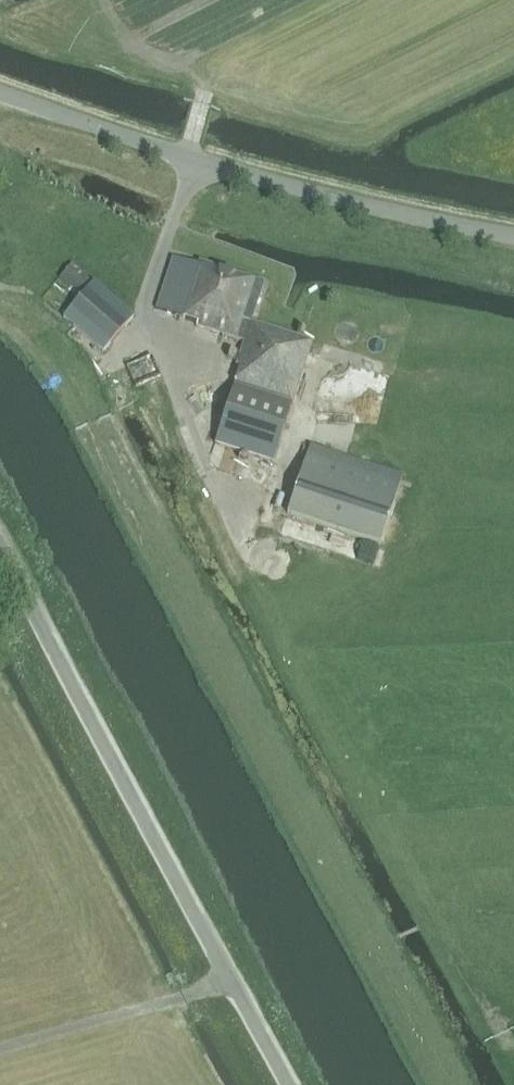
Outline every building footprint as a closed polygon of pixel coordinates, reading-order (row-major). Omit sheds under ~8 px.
[(234,386),(215,444),(273,463),(312,342),(244,321),(249,301),(257,304),(263,283),(256,282),(256,280),(215,267),(214,271),(172,258),(155,310),(197,324),(196,328),(242,342),(236,366),(239,367),(234,386)] [(72,265),(59,279),(80,298),(63,318),(104,353),(134,317),(94,282),(93,283),(72,265)] [(151,355),(125,366),(136,390),(161,378),(151,355)] [(310,446),(307,457),(288,515),(381,545),(403,477),(310,446)]
